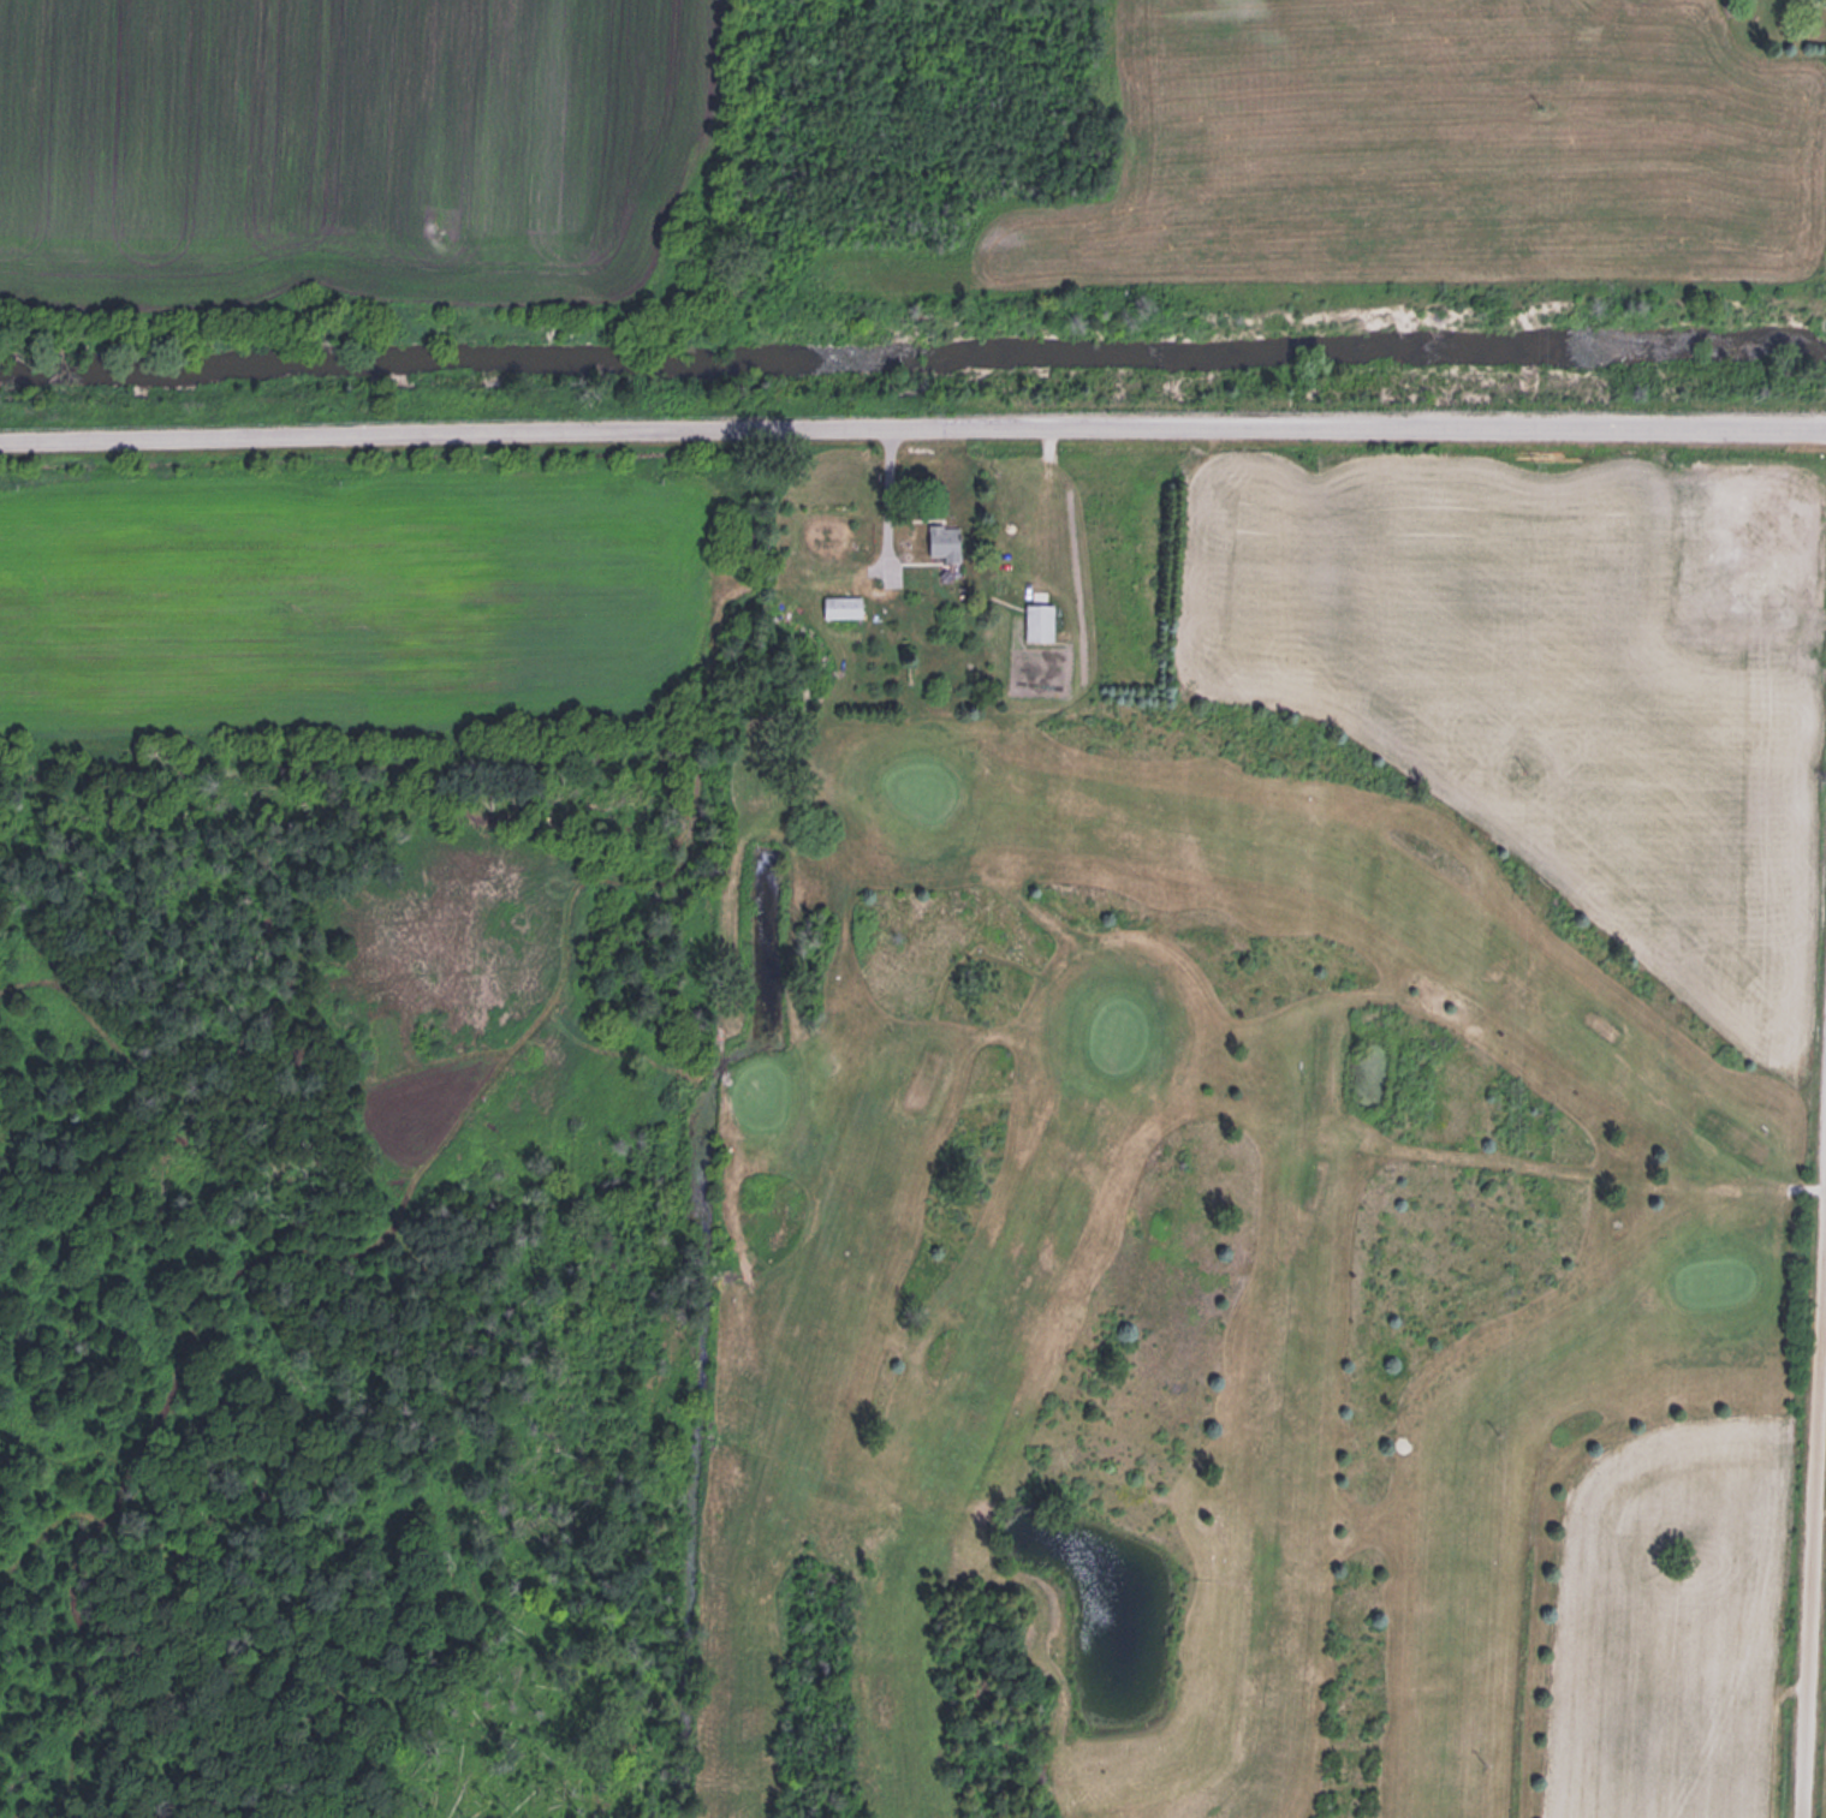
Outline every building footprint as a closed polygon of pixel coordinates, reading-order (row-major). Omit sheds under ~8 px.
[(944,560),(960,560),(960,524),(929,524),(929,554),(944,554),(944,560)] [(861,595),(824,595),(824,616),(861,616),(861,595)]
